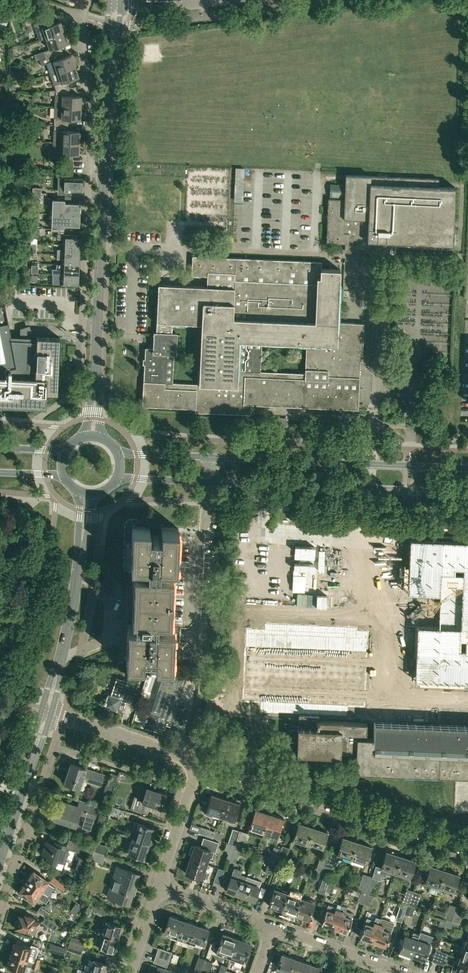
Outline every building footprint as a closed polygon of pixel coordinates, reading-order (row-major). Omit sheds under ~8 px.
[(48,19),(34,23),(36,29),(40,40),(46,38),(64,32),(61,21),(49,25),(48,19)] [(50,49),(43,51),(45,57),(58,53),(56,47),(68,43),(64,32),(46,38),(50,49)] [(45,57),(39,59),(41,65),(47,63),(50,74),(57,71),(75,66),(72,54),(60,58),(58,53),(45,57)] [(57,71),(50,74),(54,85),(54,84),(56,89),(70,88),(67,80),(79,76),(75,66),(57,71)] [(56,95),(55,106),(81,107),(81,104),(83,103),(83,98),(81,97),(82,96),(69,95),(70,88),(56,89),(56,95)] [(55,118),(54,124),(68,125),(69,118),(80,119),(81,107),(55,106),(55,118)] [(54,130),(54,141),(79,142),(80,131),(68,130),(68,125),(54,124),(54,130)] [(53,153),(53,159),(67,160),(67,153),(79,154),(79,142),(54,141),(53,153)] [(248,203),(248,168),(240,168),(239,203),(248,203)] [(329,198),(327,242),(349,243),(354,249),(354,252),(395,254),(396,246),(438,248),(442,248),(453,248),(453,247),(458,247),(458,227),(454,227),(455,187),(439,186),(439,179),(371,175),(346,174),(345,199),(329,198)] [(82,190),(83,178),(65,177),(65,190),(65,193),(71,194),(71,190),(82,190)] [(330,196),(343,197),(343,184),(331,184),(330,196)] [(32,197),(41,198),(42,187),(33,187),(32,197)] [(50,208),(49,214),(80,215),(80,213),(81,212),(82,209),(80,207),(81,203),(65,202),(65,199),(53,199),(52,208),(50,208)] [(49,214),(49,218),(52,218),(52,227),(64,228),(64,225),(80,225),(80,220),(81,220),(81,216),(80,215),(49,214)] [(58,239),(63,239),(63,244),(80,245),(80,235),(63,234),(58,234),(58,239)] [(63,244),(62,249),(57,249),(57,254),(80,255),(80,245),(63,244)] [(62,259),(62,264),(79,265),(80,255),(57,254),(57,259),(62,259)] [(144,364),(143,381),(142,405),(195,408),(195,411),(246,414),(247,404),(256,404),(358,409),(360,376),(360,360),(353,360),(354,338),(361,338),(362,323),(338,322),(340,269),(321,268),(321,261),(193,255),(192,275),(208,276),(207,286),(158,284),(158,289),(158,295),(157,321),(156,332),(154,331),(153,347),(145,347),(145,358),(144,364)] [(62,264),(62,268),(57,268),(56,273),(79,274),(79,265),(62,264)] [(78,285),(79,274),(56,273),(56,278),(61,278),(61,284),(78,285)] [(3,405),(57,407),(58,393),(60,337),(37,336),(37,340),(31,339),(32,337),(28,337),(27,339),(12,339),(5,304),(1,305),(0,306),(0,404),(3,405)] [(155,656),(155,664),(173,665),(174,626),(157,625),(157,619),(171,619),(173,573),(159,572),(160,566),(177,566),(179,527),(161,527),(161,534),(149,534),(150,526),(132,525),(131,565),(148,565),(147,572),(134,571),(132,618),(145,618),(145,625),(128,624),(126,663),(144,664),(144,656),(155,656)] [(406,627),(415,627),(413,659),(415,659),(414,682),(467,684),(467,541),(410,538),(406,627)] [(240,620),(236,717),(299,719),(319,720),(366,722),(370,722),(374,625),(240,620)] [(186,677),(199,679),(199,666),(186,666),(186,677)] [(128,693),(134,695),(138,684),(117,677),(111,695),(108,694),(104,706),(116,710),(117,708),(123,710),(128,693)] [(179,700),(177,700),(180,694),(161,688),(159,694),(157,693),(152,711),(149,710),(145,723),(157,727),(158,725),(164,727),(169,710),(175,712),(179,700)] [(288,746),(297,747),(297,752),(297,753),(340,755),(340,754),(340,750),(356,750),(355,770),(438,773),(467,774),(467,726),(440,725),(374,722),(373,736),(366,736),(366,722),(319,720),(299,719),(298,727),(298,730),(289,729),(288,746)] [(85,788),(88,780),(100,784),(104,774),(86,768),(70,763),(64,782),(85,788)] [(146,787),(143,799),(134,796),(131,808),(143,812),(146,803),(161,808),(165,794),(146,787)] [(212,816),(213,813),(220,815),(225,799),(211,795),(205,814),(212,816)] [(233,823),(234,820),(239,803),(225,799),(220,815),(227,817),(226,820),(233,823)] [(98,806),(80,800),(78,807),(58,801),(53,818),(75,825),(79,814),(86,816),(82,827),(91,830),(98,806)] [(118,816),(120,809),(108,805),(106,813),(118,816)] [(249,827),(263,832),(269,813),(255,808),(249,827)] [(283,818),(269,813),(263,832),(277,837),(283,818)] [(131,831),(135,832),(133,838),(149,843),(154,828),(138,823),(134,822),(131,831)] [(191,823),(189,829),(199,833),(200,827),(201,826),(191,823)] [(293,839),(294,839),(293,841),(307,846),(313,827),(299,823),(293,839)] [(201,826),(200,827),(199,833),(213,837),(215,831),(201,826)] [(327,832),(313,827),(307,846),(321,851),(322,848),(327,832)] [(232,828),(228,843),(233,844),(234,845),(239,830),(232,828)] [(249,833),(239,830),(234,845),(240,847),(241,847),(244,848),(249,833)] [(64,861),(68,849),(78,852),(81,842),(63,836),(62,842),(58,841),(57,844),(46,841),(41,853),(47,855),(46,858),(57,861),(57,859),(64,861)] [(206,863),(208,857),(212,858),(213,852),(215,852),(219,842),(203,837),(200,846),(195,845),(194,845),(192,844),(189,853),(191,854),(190,858),(206,863)] [(343,837),(337,853),(332,851),(328,861),(326,861),(322,875),(329,877),(333,864),(336,865),(338,859),(343,860),(344,858),(351,860),(357,842),(343,837)] [(144,858),(149,843),(133,838),(128,853),(144,858)] [(108,846),(96,842),(94,850),(105,854),(108,846)] [(371,846),(357,842),(351,860),(365,865),(371,846)] [(265,871),(272,874),(277,860),(282,845),(275,843),(265,871)] [(228,858),(229,859),(236,861),(240,847),(234,845),(233,844),(228,858)] [(289,848),(283,845),(282,845),(282,846),(282,845),(277,860),(284,862),(289,848)] [(102,863),(105,854),(94,850),(91,859),(102,863)] [(394,874),(400,856),(386,851),(381,867),(375,865),(372,876),(377,878),(380,879),(381,875),(385,876),(387,872),(394,874)] [(415,860),(400,856),(394,874),(403,877),(402,881),(407,882),(408,879),(409,879),(410,877),(415,860)] [(207,872),(204,871),(206,863),(190,858),(185,872),(201,878),(205,879),(207,872)] [(320,859),(315,873),(322,875),(326,861),(320,859)] [(368,872),(370,867),(350,860),(348,865),(368,872)] [(284,865),(278,862),(274,874),(280,876),(284,865)] [(425,882),(424,884),(430,886),(428,891),(437,894),(439,888),(439,886),(445,870),(430,865),(425,882)] [(139,873),(117,866),(107,896),(129,903),(139,873)] [(226,890),(240,895),(247,876),(239,874),(241,869),(234,867),(231,877),(226,890)] [(219,884),(224,870),(218,868),(213,882),(219,884)] [(54,886),(48,882),(48,880),(34,870),(26,881),(49,897),(50,897),(48,896),(54,886)] [(304,870),(302,875),(308,878),(310,872),(304,870)] [(439,886),(439,888),(453,893),(453,891),(454,891),(459,874),(445,870),(439,886)] [(363,873),(358,888),(365,890),(370,876),(363,873)] [(64,890),(68,884),(54,875),(49,881),(64,890)] [(254,900),(259,886),(261,881),(247,876),(240,895),(254,900)] [(324,894),(326,890),(325,890),(330,878),(323,876),(318,892),(324,894)] [(365,890),(372,892),(377,878),(372,876),(370,876),(365,890)] [(332,892),(336,881),(330,878),(325,890),(326,890),(332,892)] [(34,901),(37,896),(46,903),(49,897),(26,881),(19,891),(34,901)] [(268,905),(282,910),(288,893),(274,888),(268,905)] [(407,889),(402,903),(408,905),(413,891),(407,889)] [(357,902),(364,904),(368,892),(361,890),(357,902)] [(421,893),(413,891),(408,905),(416,908),(421,893)] [(374,894),(368,892),(364,904),(370,906),(374,894)] [(282,910),(295,914),(300,898),(288,893),(282,910)] [(314,902),(300,898),(295,914),(308,919),(314,902)] [(104,916),(108,910),(95,902),(92,907),(97,910),(96,913),(101,916),(102,914),(104,916)] [(322,923),(334,928),(340,910),(335,908),(336,907),(329,904),(322,923)] [(396,915),(403,917),(406,906),(400,904),(396,915)] [(450,904),(445,918),(447,919),(452,921),(457,906),(450,904)] [(342,905),(341,910),(340,910),(334,928),(346,932),(351,918),(352,918),(354,913),(346,911),(347,907),(342,905)] [(40,906),(37,911),(45,916),(46,917),(49,912),(40,906)] [(411,916),(414,908),(407,906),(405,914),(411,916)] [(464,908),(457,906),(452,921),(458,923),(459,923),(464,908)] [(32,932),(34,925),(38,926),(39,921),(37,920),(33,919),(34,917),(24,914),(24,916),(19,915),(15,927),(32,932)] [(164,930),(171,933),(170,937),(176,939),(182,920),(170,915),(164,930)] [(58,924),(46,917),(45,916),(41,921),(54,930),(58,924)] [(360,937),(372,941),(380,918),(376,917),(374,920),(367,918),(365,923),(360,937)] [(384,925),(379,923),(381,918),(380,918),(372,941),(385,945),(390,931),(392,925),(385,922),(384,925)] [(447,919),(444,926),(456,930),(458,923),(452,921),(447,919)] [(184,937),(190,939),(195,924),(182,920),(176,939),(175,941),(180,943),(181,940),(182,941),(184,937)] [(107,921),(104,927),(102,927),(101,933),(98,932),(97,932),(117,939),(122,926),(107,921)] [(190,939),(187,947),(192,948),(194,945),(195,945),(196,941),(203,944),(208,929),(195,924),(190,939)] [(405,934),(399,950),(412,955),(418,939),(419,936),(418,936),(419,934),(413,931),(412,934),(412,937),(405,934)] [(418,939),(412,955),(425,959),(430,943),(433,935),(421,931),(420,934),(419,936),(418,939)] [(113,951),(117,939),(97,932),(94,944),(99,946),(98,946),(113,951)] [(217,949),(218,949),(216,953),(229,958),(236,938),(223,934),(217,949)] [(71,936),(69,943),(83,948),(85,940),(71,936)] [(251,943),(236,938),(229,958),(244,963),(245,958),(251,943)] [(27,959),(33,961),(33,960),(39,962),(41,959),(34,956),(37,948),(22,944),(23,942),(16,940),(16,942),(15,941),(11,954),(27,959)] [(69,943),(67,950),(81,954),(83,948),(69,943)] [(66,947),(54,944),(53,951),(64,954),(66,947)] [(460,958),(467,961),(467,947),(464,946),(460,958)] [(169,960),(172,952),(158,947),(155,956),(169,960)] [(432,961),(438,963),(442,951),(436,949),(432,961)] [(448,953),(442,951),(438,963),(444,965),(448,953)] [(27,959),(11,954),(7,966),(8,966),(7,968),(14,970),(14,968),(23,971),(25,965),(39,969),(41,963),(39,962),(33,960),(33,961),(27,959)] [(277,967),(277,969),(278,972),(289,972),(294,958),(282,954),(277,967)] [(209,971),(209,970),(214,957),(207,955),(205,959),(202,969),(209,971)] [(167,967),(169,960),(155,956),(153,962),(167,967)] [(202,969),(205,959),(198,956),(193,972),(201,972),(202,969)] [(294,958),(289,972),(303,972),(306,963),(294,958)] [(463,972),(467,972),(467,961),(460,958),(456,970),(463,972)] [(92,966),(90,965),(88,971),(94,972),(106,972),(109,964),(94,959),(92,966)] [(306,963),(303,972),(316,972),(318,967),(306,963)]
